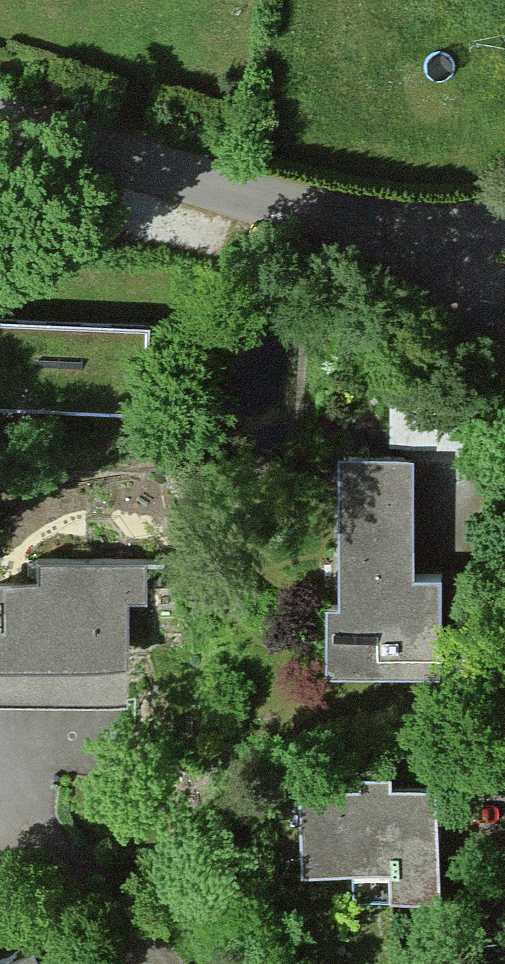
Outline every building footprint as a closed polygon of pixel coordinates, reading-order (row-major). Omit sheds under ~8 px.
[(0,324),(0,414),(135,418),(138,329),(0,324)] [(470,392),(389,392),(389,445),(469,446),(470,392)] [(412,452),(341,452),(341,599),(328,599),(328,673),(444,673),(444,571),(412,571),(412,452)] [(39,558),(39,576),(0,576),(0,657),(126,656),(126,597),(150,597),(150,558),(39,558)] [(127,700),(126,656),(0,657),(0,700),(127,700)] [(360,776),(361,786),(308,789),(313,876),(395,871),(397,895),(439,892),(432,784),(393,787),(392,774),(360,776)] [(30,944),(0,957),(0,963),(39,963),(30,944)]
